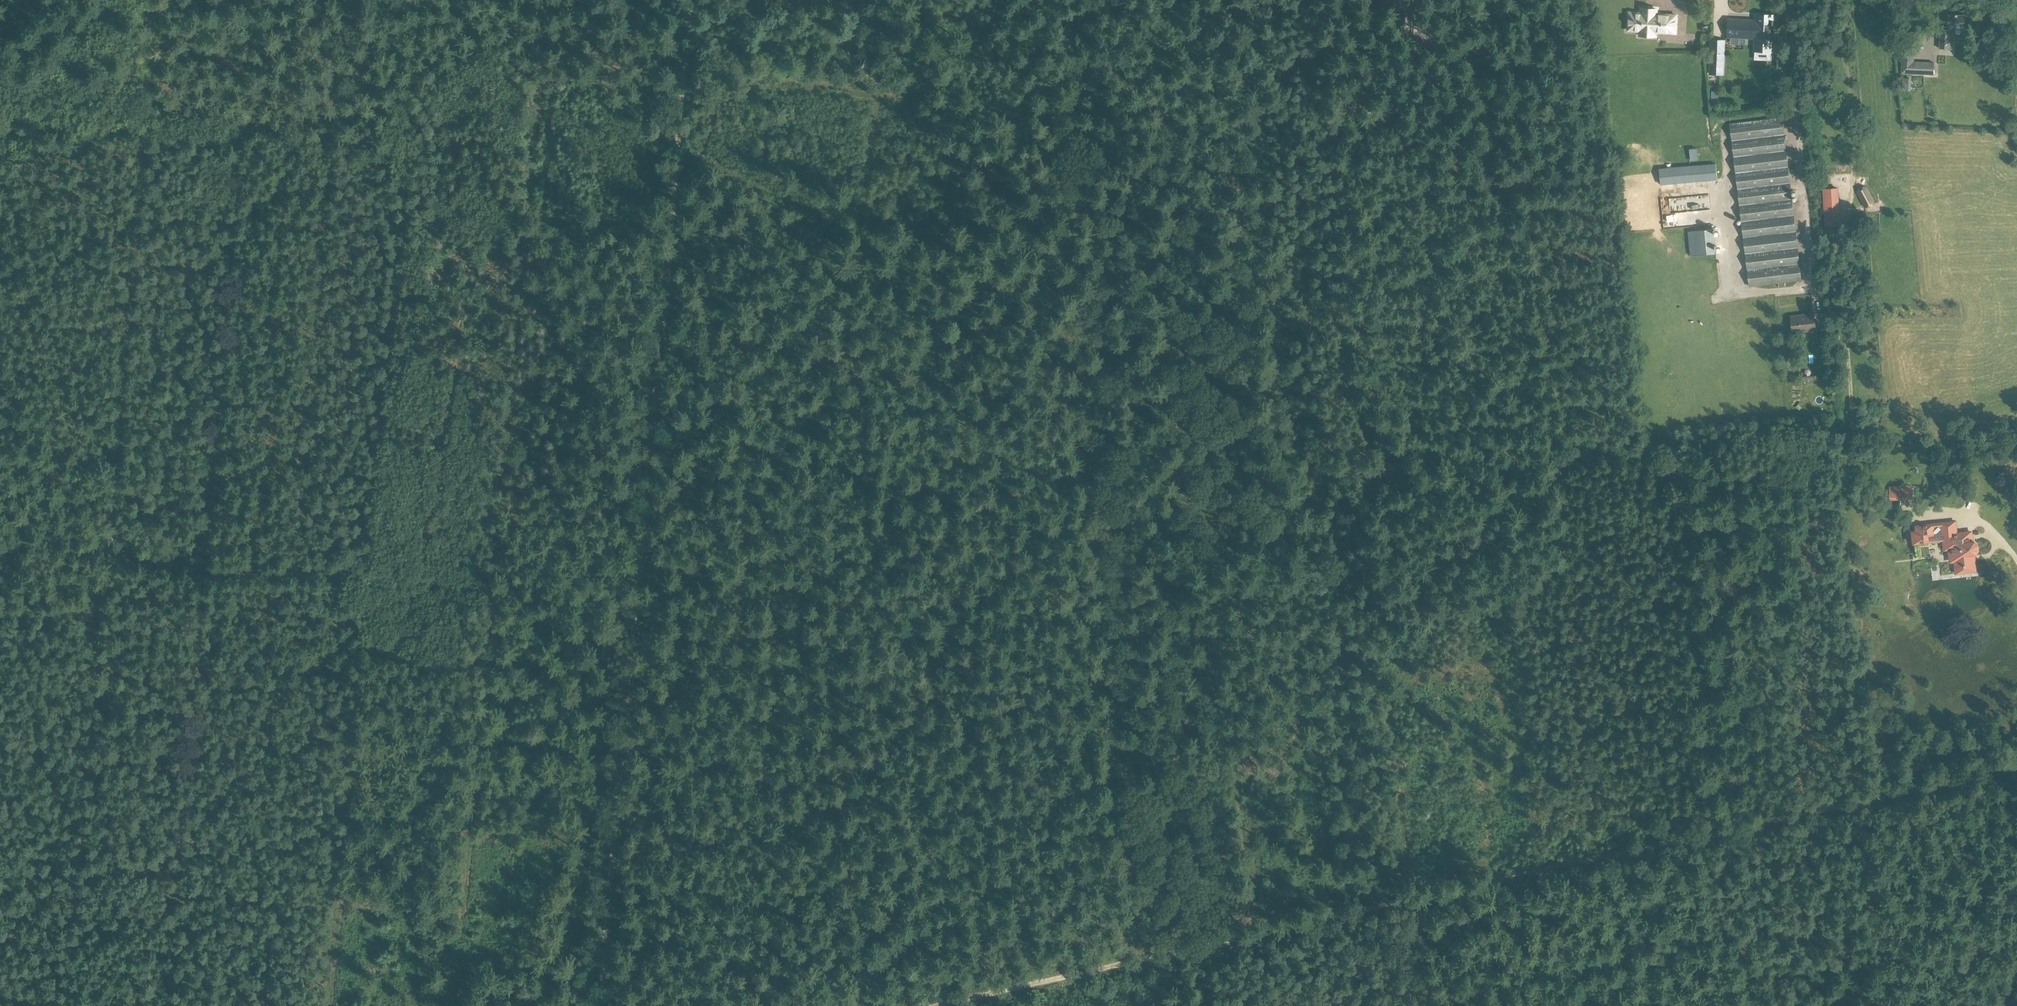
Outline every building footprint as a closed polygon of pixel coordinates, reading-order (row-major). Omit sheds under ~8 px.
[(1412,0),(1410,0),(1407,1),(1415,21),(1420,19),(1412,0)] [(1642,13),(1629,12),(1627,30),(1639,31),(1639,35),(1655,36),(1655,32),(1675,33),(1676,15),(1656,14),(1656,9),(1642,8),(1642,13)] [(1728,19),(1728,37),(1755,38),(1754,51),(1772,52),(1774,15),(1756,14),(1756,20),(1728,19)] [(1939,48),(1951,49),(1952,26),(1964,27),(1965,15),(1949,14),(1948,28),(1940,28),(1939,48)] [(1723,74),(1725,40),(1712,40),(1710,74),(1723,74)] [(1934,62),(1915,61),(1915,49),(1902,48),(1901,73),(1934,75),(1934,62)] [(1783,117),(1730,123),(1749,286),(1802,280),(1783,117)] [(1716,163),(1660,168),(1661,185),(1717,180),(1716,163)] [(1873,204),(1875,200),(1868,187),(1863,186),(1858,188),(1857,193),(1864,206),(1868,208),(1873,204)] [(1825,226),(1841,225),(1839,188),(1823,189),(1825,226)] [(1693,224),(1699,219),(1694,215),(1689,220),(1693,224)] [(1684,217),(1669,218),(1670,228),(1684,227),(1684,217)] [(1713,229),(1688,231),(1691,255),(1715,253),(1713,229)] [(1814,313),(1791,315),(1793,333),(1816,330),(1814,313)] [(1911,486),(1890,486),(1890,500),(1911,500),(1911,486)] [(1956,536),(1954,524),(1919,528),(1919,533),(1911,534),(1912,547),(1931,545),(1931,546),(1939,545),(1939,544),(1943,543),(1944,553),(1949,552),(1950,565),(1955,564),(1955,570),(1974,568),(1973,556),(1975,555),(1977,553),(1977,547),(1974,545),(1968,546),(1967,535),(1956,536)]
